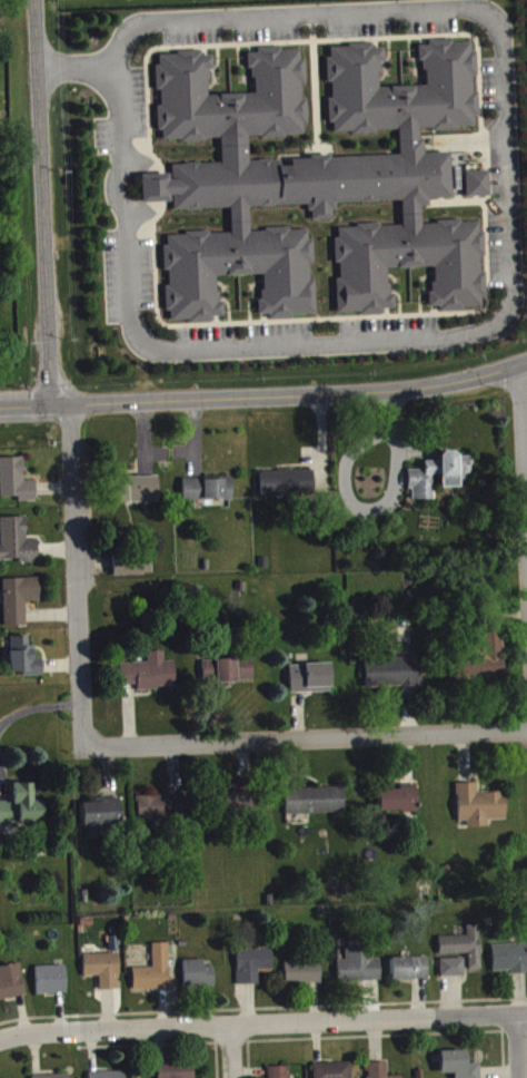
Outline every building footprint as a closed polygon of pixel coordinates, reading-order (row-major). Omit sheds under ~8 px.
[(468,202),(491,202),(490,176),(467,177),(468,202)] [(436,505),(435,481),(441,480),(442,491),(466,491),(465,479),(471,479),(470,459),(441,460),(441,466),(426,467),(426,475),(409,476),(410,495),(414,495),(414,506),(436,505)] [(37,487),(25,487),(25,463),(0,464),(2,503),(20,502),(20,507),(37,507),(37,487)] [(263,477),(263,502),(316,500),(315,475),(263,477)] [(161,507),(160,482),(115,483),(115,509),(161,507)] [(235,505),(234,484),(184,484),(185,506),(235,505)] [(39,545),(28,546),(27,522),(2,523),(2,552),(0,552),(0,567),(40,566),(39,545)] [(154,580),(154,562),(114,564),(115,581),(154,580)] [(41,583),(5,584),(6,631),(28,631),(27,607),(42,606),(41,583)] [(504,638),(475,639),(476,687),(505,686),(504,638)] [(12,642),(13,678),(25,678),(25,682),(44,682),(44,663),(36,663),(36,651),(31,652),(30,641),(12,642)] [(122,668),(123,690),(138,689),(138,695),(177,693),(176,666),(166,667),(166,657),(150,658),(150,668),(122,668)] [(253,663),(217,664),(218,688),(254,687),(253,663)] [(367,693),(419,692),(419,663),(366,664),(367,693)] [(217,685),(216,666),(202,666),(203,686),(217,685)] [(332,669),(291,670),(292,698),(332,697),(332,669)] [(490,833),(490,826),(507,825),(506,797),(479,798),(479,788),(458,789),(459,827),(468,827),(468,833),(490,833)] [(11,789),(12,807),(0,807),(0,829),(44,828),(43,806),(34,806),(34,789),(11,789)] [(380,818),(419,817),(419,790),(405,790),(406,795),(380,795),(380,818)] [(287,794),(288,819),(346,818),(345,793),(287,794)] [(246,821),(247,797),(215,796),(215,820),(246,821)] [(185,802),(140,801),(139,826),(184,828),(185,802)] [(92,842),(109,842),(109,830),(123,830),(122,806),(83,807),(84,831),(92,831),(92,842)] [(440,960),(469,960),(469,976),(483,975),(482,930),(468,931),(468,941),(440,942),(440,960)] [(134,996),(170,995),(169,949),(154,949),(154,973),(134,974),(134,996)] [(494,979),(526,978),(526,949),(493,950),(494,979)] [(274,975),(274,953),(238,954),(239,990),(260,990),(260,975),(274,975)] [(339,987),(382,986),(382,964),(375,964),(375,953),(347,954),(347,966),(338,966),(339,987)] [(85,960),(86,982),(100,982),(101,996),(122,995),(120,959),(85,960)] [(429,962),(392,963),(392,985),(430,985),(429,962)] [(442,982),(466,982),(466,964),(441,965),(442,982)] [(184,966),(185,993),(216,992),(215,972),(205,973),(205,965),(184,966)] [(286,967),(287,990),(322,990),(322,966),(286,967)] [(21,968),(0,972),(0,1005),(27,1000),(21,968)] [(37,972),(38,1000),(68,999),(67,971),(37,972)] [(482,1069),(468,1069),(468,1056),(441,1057),(441,1077),(482,1077),(482,1069)] [(161,1069),(161,1077),(195,1077),(195,1068),(161,1069)] [(314,1070),(315,1077),(353,1077),(353,1068),(314,1070)] [(369,1068),(369,1077),(389,1077),(388,1068),(369,1068)]
